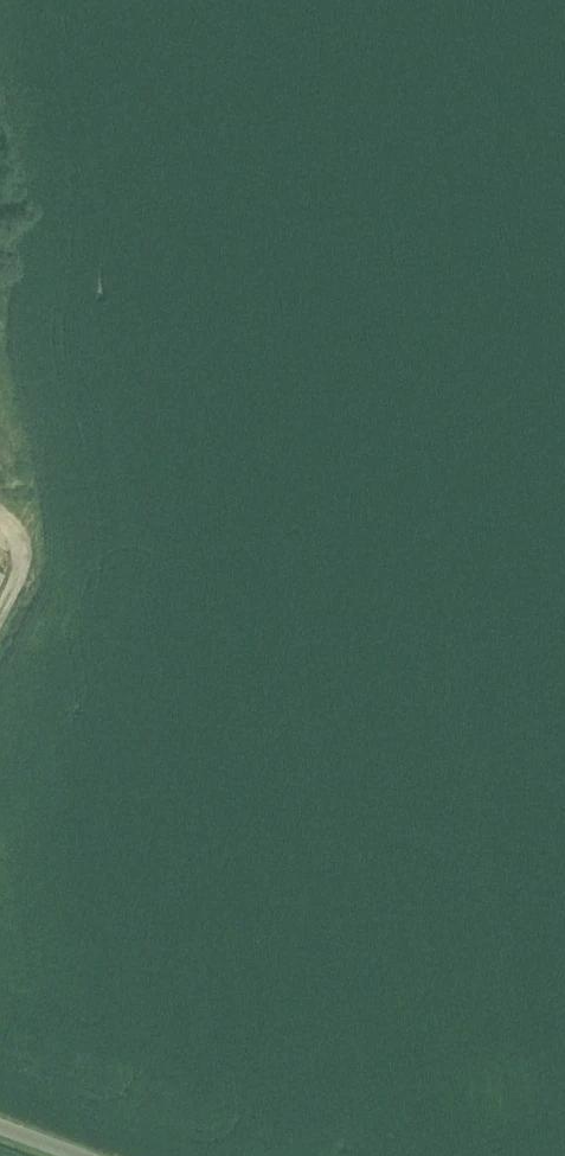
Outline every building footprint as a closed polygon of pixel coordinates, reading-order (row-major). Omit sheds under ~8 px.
[(0,568),(0,588),(8,572),(0,568)]
